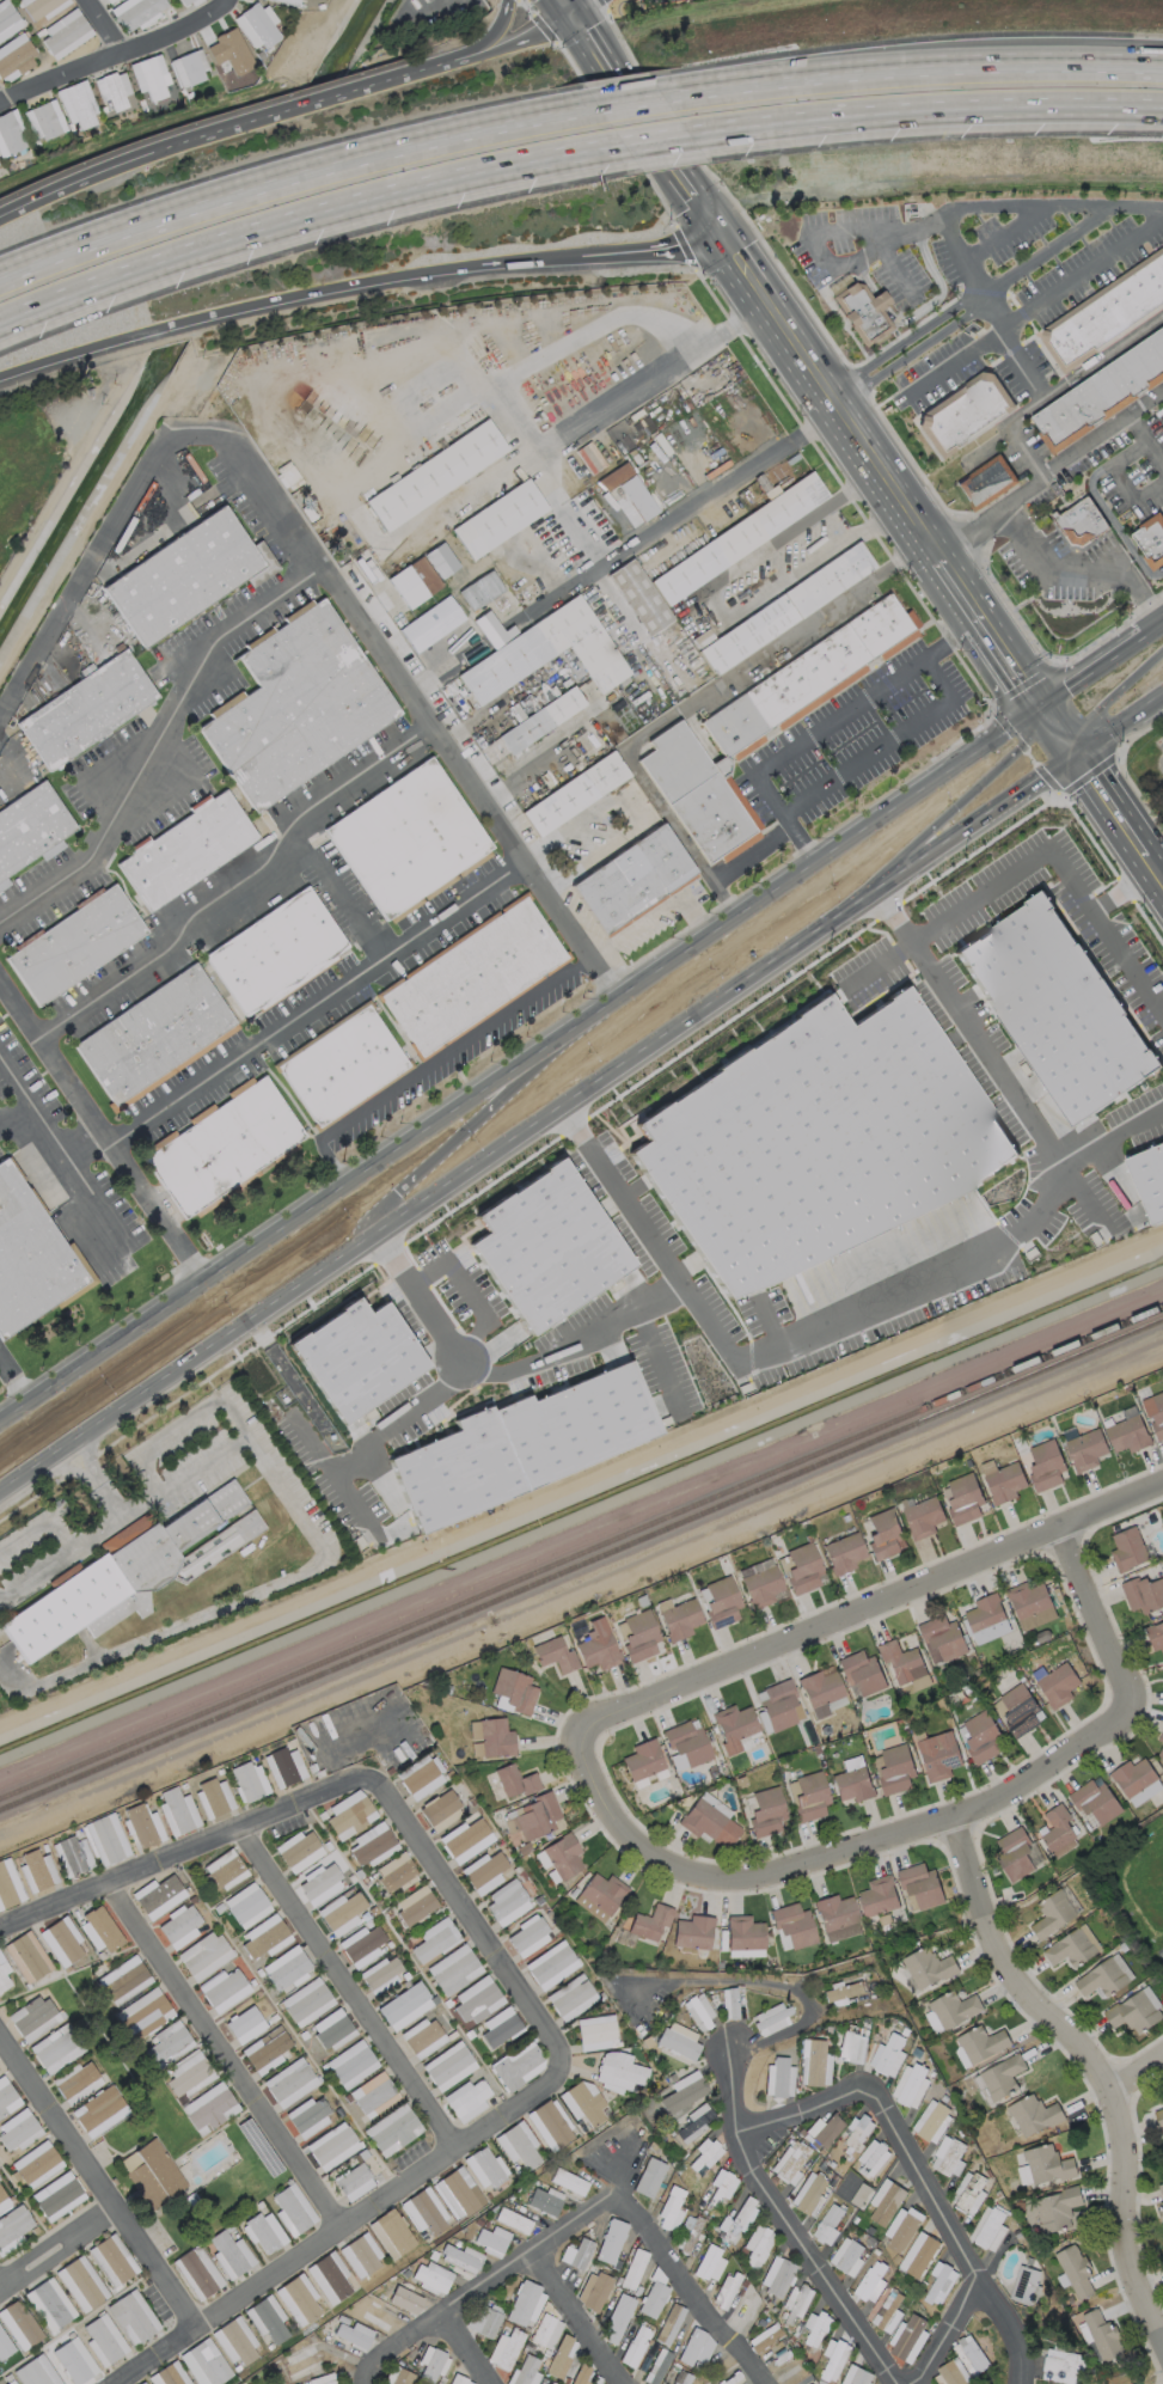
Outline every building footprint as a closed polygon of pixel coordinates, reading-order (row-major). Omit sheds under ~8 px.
[(23,8),(35,0),(66,0),(33,23),(23,8)] [(116,18),(141,0),(163,0),(167,6),(127,35),(116,18)] [(185,9),(199,0),(179,0),(185,9)] [(274,35),(261,44),(239,13),(252,4),(274,35)] [(19,19),(0,32),(0,11),(10,5),(19,19)] [(91,30),(53,57),(42,42),(81,16),(91,30)] [(246,67),(231,75),(210,38),(226,30),(246,67)] [(16,69),(0,80),(0,59),(27,41),(37,55),(31,60),(35,65),(19,75),(16,69)] [(207,80),(190,87),(178,59),(195,53),(207,80)] [(169,98),(152,104),(137,63),(154,57),(169,98)] [(129,108),(115,112),(102,78),(116,73),(129,108)] [(98,126),(81,132),(65,88),(81,82),(98,126)] [(62,134),(43,142),(30,110),(49,102),(62,134)] [(8,157),(0,137),(0,117),(11,112),(27,148),(8,157)] [(1036,330),(1162,245),(1162,308),(1065,374),(1036,330)] [(832,297),(867,347),(894,329),(881,310),(885,307),(890,304),(882,291),(876,294),(873,297),(858,279),(832,297)] [(1054,458),(1162,383),(1162,328),(1029,421),(1054,458)] [(910,416),(988,361),(1018,405),(941,460),(910,416)] [(244,411),(239,414),(234,408),(239,404),(241,408),(244,411)] [(546,418),(543,422),(538,415),(541,412),(546,418)] [(508,451),(387,533),(366,502),(488,420),(508,451)] [(574,454),(589,478),(605,469),(588,445),(574,454)] [(1017,479),(973,511),(951,482),(996,451),(1017,479)] [(700,477),(705,483),(730,467),(726,461),(700,477)] [(653,583),(669,609),(827,497),(809,472),(653,583)] [(657,511),(642,521),(617,484),(632,473),(657,511)] [(549,511),(473,562),(452,531),(528,479),(549,511)] [(1087,494),(1109,527),(1082,546),(1070,544),(1048,514),(1055,509),(1059,514),(1087,494)] [(224,506),(252,548),(261,542),(280,570),(252,589),(245,580),(143,650),(103,589),(224,506)] [(1157,574),(1162,570),(1162,517),(1132,539),(1157,574)] [(445,550),(440,554),(435,546),(440,543),(445,550)] [(699,654),(717,679),(876,567),(859,543),(699,654)] [(422,557),(443,587),(409,611),(387,580),(408,566),(409,567),(422,557)] [(605,576),(630,558),(674,623),(649,641),(605,576)] [(506,591),(471,613),(458,593),(492,571),(506,591)] [(889,593),(916,634),(728,757),(716,765),(758,829),(710,861),(641,757),(702,716),(889,593)] [(579,595),(632,676),(601,696),(568,647),(478,708),(458,677),(579,595)] [(466,621),(416,655),(399,631),(449,597),(466,621)] [(323,599),(402,714),(256,814),(198,729),(213,720),(209,714),(240,692),(245,697),(259,687),(238,658),(247,650),(245,647),(271,629),(274,632),(287,624),(284,619),(311,601),(313,606),(323,599)] [(484,613),(477,618),(473,613),(480,609),(484,613)] [(126,648),(117,654),(114,649),(122,643),(126,648)] [(154,704),(151,707),(147,707),(61,765),(61,769),(57,770),(56,769),(50,772),(17,725),(126,649),(159,697),(153,702),(154,704)] [(587,705),(512,757),(498,738),(574,686),(587,705)] [(486,763),(506,754),(498,738),(479,747),(486,763)] [(630,776),(539,839),(521,814),(613,751),(630,776)] [(492,856),(460,878),(457,873),(454,875),(458,880),(427,901),(423,897),(421,898),(424,903),(392,925),(388,919),(386,922),(324,831),(430,758),(492,849),(489,851),(492,856)] [(78,830),(0,882),(0,811),(44,781),(78,830)] [(226,790),(258,839),(151,913),(117,864),(131,856),(128,850),(147,837),(151,842),(191,814),(189,809),(208,795),(212,800),(226,790)] [(697,875),(605,939),(569,885),(660,823),(697,875)] [(5,878),(0,881),(0,890),(9,885),(5,878)] [(115,885),(148,934),(38,1008),(6,959),(16,952),(13,948),(41,930),(43,934),(76,910),(74,906),(102,888),(104,892),(115,885)] [(339,960),(261,1014),(257,1010),(246,1019),(204,958),(307,886),(349,947),(337,956),(339,960)] [(1039,886),(950,947),(1070,1121),(1159,1060),(1039,886)] [(528,903),(564,954),(568,952),(573,959),(547,977),(545,974),(543,976),(544,979),(446,1046),(445,1043),(442,1045),(445,1047),(421,1064),(409,1045),(411,1044),(384,1002),(380,1004),(375,996),(400,979),(403,982),(405,979),(404,977),(497,912),(500,915),(502,913),(501,910),(527,892),(532,900),(528,903)] [(240,1029),(114,1115),(106,1106),(112,1102),(74,1046),(196,964),(240,1029)] [(632,1121),(641,1136),(624,1150),(724,1295),(977,1179),(1015,1148),(901,982),(847,1021),(824,990),(632,1121)] [(372,1009),(406,1062),(410,1059),(415,1068),(318,1135),(312,1126),(316,1124),(281,1072),(277,1075),(271,1066),(369,1001),(374,1008),(372,1009)] [(264,1076),(306,1138),(296,1144),(300,1150),(274,1167),(270,1162),(258,1170),(262,1175),(237,1193),(233,1187),(220,1197),(224,1203),(198,1219),(195,1214),(184,1221),(143,1160),(153,1153),(149,1148),(175,1131),(177,1136),(191,1126),(189,1121),(213,1105),(216,1110),(231,1100),(227,1095),(252,1078),(255,1083),(264,1076)] [(1122,1155),(1149,1218),(1162,1212),(1162,1138),(1122,1155)] [(556,1153),(471,1212),(483,1229),(469,1239),(532,1328),(630,1260),(556,1153)] [(90,1285),(7,1163),(0,1168),(0,1345),(90,1285)] [(338,1424),(427,1369),(386,1301),(365,1313),(357,1300),(288,1341),(338,1424)] [(660,1443),(632,1362),(527,1398),(526,1396),(489,1409),(488,1406),(452,1419),(457,1432),(388,1456),(413,1527),(660,1443)] [(1141,1402),(1162,1393),(1162,1441),(1159,1443),(1151,1425),(1155,1423),(1153,1419),(1150,1420),(1141,1402)] [(1139,1414),(1149,1436),(1150,1436),(1153,1444),(1131,1455),(1128,1449),(1116,1454),(1106,1430),(1139,1414)] [(1101,1466),(1077,1475),(1073,1465),(1075,1465),(1066,1443),(1100,1429),(1110,1454),(1097,1459),(1101,1466)] [(1064,1484),(1037,1494),(1029,1477),(1033,1475),(1030,1468),(1036,1466),(1030,1449),(1054,1439),(1067,1471),(1060,1474),(1064,1484)] [(1018,1498),(996,1508),(992,1498),(993,1498),(985,1477),(1018,1462),(1029,1486),(1016,1492),(1018,1498)] [(983,1517),(956,1528),(948,1510),(951,1509),(949,1502),(955,1499),(948,1484),(973,1473),(986,1504),(979,1508),(983,1517)] [(2,1627),(30,1667),(87,1627),(94,1637),(179,1578),(185,1587),(267,1529),(233,1481),(161,1532),(154,1521),(2,1627)] [(937,1533),(914,1544),(911,1533),(912,1533),(904,1511),(937,1497),(947,1521),(935,1527),(937,1533)] [(902,1552),(875,1564),(868,1546),(871,1544),(868,1538),(874,1535),(868,1520),(893,1509),(906,1540),(898,1544),(902,1552)] [(1131,1571),(1120,1576),(1110,1553),(1118,1549),(1112,1538),(1137,1527),(1151,1561),(1130,1570),(1131,1571)] [(857,1570),(833,1579),(830,1570),(832,1569),(822,1547),(857,1533),(867,1558),(853,1564),(857,1570)] [(821,1587),(794,1598),(786,1579),(790,1578),(786,1571),(792,1570),(786,1553),(812,1542),(825,1575),(818,1578),(821,1587)] [(782,1555),(776,1558),(773,1552),(779,1549),(782,1555)] [(775,1603),(752,1613),(748,1602),(749,1601),(741,1579),(776,1566),(785,1590),(772,1596),(775,1603)] [(739,1620),(712,1632),(705,1614),(709,1612),(705,1606),(711,1603),(704,1587),(730,1577),(742,1608),(735,1612),(739,1620)] [(1150,1584),(1162,1579),(1162,1609),(1145,1616),(1141,1609),(1132,1613),(1121,1585),(1139,1578),(1140,1582),(1147,1579),(1150,1584)] [(1029,1582),(1032,1589),(1045,1584),(1055,1609),(1021,1624),(1012,1602),(1010,1602),(1005,1591),(1029,1582)] [(1064,1600),(1059,1602),(1054,1590),(1059,1588),(1064,1600)] [(1009,1625),(974,1638),(965,1614),(978,1608),(975,1603),(998,1594),(1002,1602),(1000,1603),(1009,1625)] [(649,1606),(641,1609),(636,1600),(644,1596),(649,1606)] [(693,1636),(671,1645),(667,1636),(668,1634),(660,1614),(693,1600),(704,1624),(691,1630),(693,1636)] [(657,1655),(631,1665),(623,1648),(628,1645),(624,1639),(630,1637),(623,1620),(648,1610),(661,1642),(654,1644),(657,1655)] [(945,1615),(949,1625),(956,1621),(969,1653),(944,1664),(937,1648),(932,1650),(930,1644),(926,1645),(919,1626),(945,1615)] [(604,1618),(618,1653),(619,1652),(624,1663),(601,1673),(599,1665),(584,1671),(575,1646),(589,1642),(586,1634),(592,1632),(588,1624),(604,1618)] [(1155,1627),(1162,1623),(1162,1655),(1161,1650),(1155,1652),(1145,1630),(1153,1626),(1155,1627)] [(559,1637),(567,1653),(573,1651),(580,1668),(562,1676),(556,1662),(549,1665),(549,1664),(540,1668),(532,1649),(559,1637)] [(896,1639),(902,1655),(917,1648),(924,1664),(911,1670),(914,1680),(899,1687),(895,1677),(898,1676),(890,1662),(886,1664),(877,1648),(896,1639)] [(864,1650),(868,1659),(875,1656),(888,1688),(864,1699),(857,1682),(851,1685),(849,1677),(845,1679),(838,1662),(864,1650)] [(986,1659),(980,1662),(978,1655),(983,1653),(986,1659)] [(1075,1698),(1054,1712),(1048,1703),(1049,1701),(1037,1683),(1067,1662),(1083,1683),(1071,1692),(1075,1698)] [(984,1673),(978,1677),(974,1673),(980,1668),(984,1673)] [(539,1689),(530,1718),(510,1712),(512,1707),(504,1705),(507,1699),(491,1694),(500,1669),(532,1680),(530,1687),(539,1689)] [(820,1671),(822,1677),(835,1673),(845,1697),(826,1705),(830,1716),(815,1722),(803,1689),(801,1691),(797,1681),(820,1671)] [(797,1724),(772,1735),(759,1704),(767,1700),(763,1691),(790,1679),(797,1698),(794,1699),(796,1706),(791,1708),(797,1724)] [(1041,1724),(1017,1741),(1006,1725),(1010,1723),(1005,1716),(1010,1712),(1000,1698),(1023,1682),(1042,1711),(1035,1716),(1041,1724)] [(734,1706),(737,1713),(749,1707),(760,1731),(737,1741),(742,1750),(727,1758),(722,1746),(726,1743),(717,1725),(716,1726),(711,1716),(734,1706)] [(1003,1753),(978,1767),(968,1750),(971,1748),(967,1742),(972,1738),(963,1724),(987,1710),(1003,1738),(997,1742),(1003,1753)] [(506,1718),(507,1732),(513,1731),(516,1756),(507,1758),(507,1756),(483,1759),(479,1722),(506,1718)] [(905,1725),(898,1728),(896,1722),(904,1719),(905,1725)] [(690,1722),(693,1730),(700,1728),(714,1759),(688,1769),(683,1754),(677,1756),(674,1749),(671,1750),(662,1732),(690,1722)] [(831,1734),(827,1737),(822,1735),(821,1730),(825,1726),(830,1728),(831,1734)] [(954,1731),(965,1766),(951,1769),(954,1778),(930,1785),(926,1774),(928,1774),(922,1754),(922,1755),(917,1742),(954,1731)] [(666,1769),(632,1784),(622,1760),(635,1754),(632,1748),(655,1738),(659,1748),(657,1749),(666,1769)] [(913,1789),(886,1798),(880,1779),(883,1778),(881,1769),(887,1768),(882,1752),(908,1743),(918,1777),(911,1779),(913,1789)] [(286,1753),(283,1747),(262,1756),(276,1789),(306,1776),(295,1749),(286,1753)] [(395,1773),(411,1801),(446,1781),(431,1753),(395,1773)] [(1145,1759),(1159,1780),(1130,1801),(1118,1783),(1115,1784),(1109,1775),(1130,1761),(1133,1766),(1145,1759)] [(229,1770),(241,1803),(268,1793),(256,1760),(229,1770)] [(513,1763),(516,1771),(518,1771),(521,1779),(535,1773),(543,1789),(524,1797),(522,1792),(506,1799),(495,1772),(513,1763)] [(867,1766),(873,1787),(875,1787),(877,1797),(855,1804),(852,1798),(839,1803),(832,1777),(867,1766)] [(802,1777),(796,1779),(794,1773),(800,1771),(802,1777)] [(826,1816),(798,1824),(792,1808),(796,1807),(794,1798),(800,1796),(795,1780),(820,1772),(831,1804),(822,1807),(826,1816)] [(235,1809),(221,1777),(192,1789),(206,1822),(235,1809)] [(747,1786),(739,1789),(735,1780),(743,1777),(747,1786)] [(1092,1780),(1098,1787),(1104,1784),(1125,1811),(1102,1828),(1091,1814),(1087,1816),(1083,1810),(1079,1813),(1069,1797),(1092,1780)] [(200,1825),(187,1794),(179,1797),(174,1786),(158,1793),(163,1803),(157,1805),(170,1837),(200,1825)] [(783,1832),(754,1840),(748,1821),(753,1820),(751,1813),(757,1811),(752,1795),(777,1787),(788,1821),(779,1823),(783,1832)] [(337,1841),(377,1820),(360,1789),(327,1806),(332,1816),(325,1819),(337,1841)] [(418,1807),(432,1832),(448,1823),(444,1815),(459,1807),(450,1790),(418,1807)] [(556,1829),(525,1844),(514,1818),(522,1815),(520,1809),(527,1805),(526,1802),(551,1791),(562,1818),(553,1822),(556,1829)] [(699,1798),(742,1830),(727,1852),(702,1833),(697,1839),(678,1824),(684,1816),(685,1816),(699,1798)] [(165,1839),(154,1812),(146,1815),(141,1802),(119,1811),(129,1834),(133,1833),(139,1849),(165,1839)] [(1077,1838),(1052,1854),(1041,1838),(1048,1833),(1048,1832),(1054,1828),(1045,1815),(1061,1803),(1072,1820),(1067,1823),(1077,1838)] [(1146,1817),(1139,1822),(1134,1813),(1140,1809),(1146,1817)] [(98,1867),(129,1855),(112,1812),(81,1824),(98,1867)] [(454,1865),(495,1840),(480,1816),(465,1826),(463,1822),(437,1837),(454,1865)] [(360,1870),(397,1847),(382,1822),(344,1845),(360,1870)] [(324,1854),(308,1827),(274,1848),(291,1874),(324,1854)] [(1036,1870),(1012,1884),(996,1854),(1002,1851),(997,1841),(1022,1827),(1032,1844),(1028,1846),(1033,1852),(1027,1856),(1036,1870)] [(583,1869),(562,1882),(543,1851),(561,1840),(559,1839),(569,1833),(582,1853),(576,1857),(583,1869)] [(82,1838),(75,1841),(72,1835),(50,1844),(64,1878),(94,1866),(82,1838)] [(19,1855),(23,1864),(17,1867),(29,1894),(58,1881),(47,1855),(40,1858),(35,1848),(19,1855)] [(207,1874),(200,1877),(209,1892),(244,1871),(231,1848),(202,1865),(207,1874)] [(310,1907),(342,1888),(335,1877),(348,1869),(336,1851),(323,1859),(326,1864),(295,1883),(310,1907)] [(416,1874),(402,1851),(372,1871),(387,1893),(416,1874)] [(507,1867),(498,1851),(486,1858),(484,1855),(460,1868),(474,1896),(502,1882),(497,1872),(507,1867)] [(25,1899),(7,1856),(0,1859),(0,1910),(25,1899)] [(925,1864),(928,1872),(936,1870),(947,1903),(920,1912),(914,1895),(910,1897),(907,1889),(904,1890),(898,1872),(925,1864)] [(594,1873),(606,1882),(611,1876),(631,1890),(624,1900),(623,1897),(608,1917),(580,1895),(594,1873)] [(131,1893),(147,1921),(186,1897),(172,1874),(155,1884),(152,1880),(131,1893)] [(901,1908),(865,1920),(858,1894),(871,1890),(869,1882),(892,1875),(896,1887),(894,1888),(901,1908)] [(491,1902),(485,1906),(497,1927),(530,1908),(514,1878),(486,1894),(491,1902)] [(222,1902),(241,1929),(271,1909),(252,1881),(222,1902)] [(392,1904),(405,1926),(437,1907),(424,1884),(392,1904)] [(1078,1917),(1041,1943),(1030,1927),(1046,1918),(1037,1906),(1061,1889),(1067,1897),(1066,1899),(1078,1917)] [(334,1938),(359,1921),(354,1914),(366,1906),(356,1891),(344,1900),(340,1895),(315,1911),(334,1938)] [(837,1895),(839,1901),(852,1897),(861,1923),(825,1934),(818,1913),(816,1913),(813,1903),(837,1895)] [(98,1956),(128,1941),(108,1900),(77,1916),(98,1956)] [(198,1934),(193,1927),(201,1922),(188,1902),(166,1916),(168,1920),(157,1927),(172,1951),(198,1934)] [(798,1903),(801,1913),(808,1911),(819,1944),(792,1951),(788,1936),(782,1937),(779,1930),(776,1931),(770,1912),(798,1903)] [(674,1911),(668,1928),(662,1926),(656,1943),(629,1933),(635,1914),(643,1917),(650,1919),(655,1905),(674,1911)] [(1107,1913),(1102,1917),(1097,1911),(1103,1907),(1107,1913)] [(518,1958),(551,1939),(537,1913),(515,1925),(518,1931),(506,1937),(518,1958)] [(893,1924),(882,1927),(879,1918),(890,1914),(893,1924)] [(38,1932),(61,1968),(83,1954),(76,1943),(80,1940),(64,1915),(38,1932)] [(237,1937),(249,1960),(265,1951),(266,1954),(291,1942),(278,1916),(237,1937)] [(418,1934),(422,1941),(409,1949),(419,1965),(459,1939),(444,1917),(418,1934)] [(715,1919),(715,1930),(712,1928),(710,1951),(674,1948),(677,1921),(691,1923),(691,1917),(715,1919)] [(752,1917),(752,1925),(765,1924),(765,1950),(729,1951),(728,1928),(727,1928),(727,1918),(752,1917)] [(364,1932),(362,1928),(338,1941),(353,1969),(389,1950),(376,1925),(364,1932)] [(1081,1927),(1092,1945),(1094,1944),(1100,1954),(1076,1969),(1069,1961),(1070,1960),(1069,1957),(1053,1968),(1042,1952),(1081,1927)] [(23,1985),(51,1971),(30,1930),(3,1944),(23,1985)] [(176,1953),(192,1982),(232,1958),(216,1930),(176,1953)] [(539,1991),(579,1966),(562,1940),(523,1964),(539,1991)] [(425,1969),(444,1997),(483,1971),(463,1942),(425,1969)] [(1130,1950),(1125,1954),(1120,1946),(1125,1943),(1130,1950)] [(261,1967),(278,1993),(313,1971),(296,1945),(261,1967)] [(928,1946),(932,1955),(935,1952),(939,1962),(951,1956),(961,1973),(945,1981),(943,1979),(919,1992),(907,1969),(906,1970),(901,1962),(928,1946)] [(12,1986),(5,1973),(9,1971),(0,1954),(0,1992),(12,1986)] [(114,2007),(153,1981),(135,1954),(96,1979),(114,2007)] [(358,1973),(370,1994),(404,1976),(393,1954),(358,1973)] [(1112,1957),(1125,1975),(1126,1974),(1131,1982),(1108,1999),(1100,1987),(1085,1998),(1075,1983),(1112,1957)] [(222,1972),(198,1985),(213,2013),(251,1992),(237,1968),(225,1976),(222,1972)] [(561,2023),(597,2000),(580,1973),(544,1996),(561,2023)] [(467,2025),(503,2001),(485,1974),(449,1998),(467,2025)] [(297,2028),(334,2003),(317,1976),(279,2001),(297,2028)] [(433,2005),(417,1981),(376,2008),(392,2032),(433,2005)] [(865,1992),(825,2003),(822,1994),(863,1983),(865,1992)] [(174,2015),(155,1986),(114,2013),(133,2042),(174,2015)] [(739,2021),(730,2021),(727,1989),(735,1988),(739,2021)] [(955,1991),(961,2003),(977,1994),(985,2011),(944,2031),(935,2012),(934,2013),(929,2004),(955,1991)] [(1158,2010),(1162,2016),(1162,2019),(1139,2036),(1134,2029),(1131,2030),(1126,2023),(1114,2030),(1103,2013),(1119,2004),(1120,2006),(1143,1991),(1157,2011),(1158,2010)] [(25,2044),(59,2020),(41,1993),(6,2016),(25,2044)] [(254,2002),(251,1997),(219,2016),(237,2045),(278,2020),(263,1996),(254,2002)] [(712,2027),(705,2031),(686,2001),(693,1997),(712,2027)] [(492,2048),(522,2029),(508,2005),(477,2025),(492,2048)] [(792,2013),(757,2032),(753,2025),(790,2007),(792,2013)] [(355,2035),(341,2008),(309,2024),(323,2051),(355,2035)] [(617,2046),(612,2014),(575,2020),(580,2052),(617,2046)] [(414,2059),(446,2042),(432,2016),(400,2033),(414,2059)] [(157,2069),(194,2045),(177,2019),(152,2035),(157,2043),(145,2050),(157,2069)] [(28,2047),(46,2075),(82,2052),(73,2039),(74,2038),(64,2023),(28,2047)] [(258,2077),(282,2060),(278,2054),(291,2045),(278,2025),(240,2051),(258,2077)] [(987,2036),(988,2038),(1004,2030),(1012,2046),(972,2066),(962,2047),(961,2048),(956,2038),(983,2025),(987,2036)] [(702,2047),(693,2062),(655,2044),(663,2028),(702,2047)] [(912,2031),(908,2038),(902,2035),(906,2028),(912,2031)] [(862,2036),(857,2062),(837,2059),(841,2032),(862,2036)] [(907,2040),(888,2077),(875,2070),(894,2032),(907,2040)] [(379,2066),(360,2038),(324,2062),(343,2090),(379,2066)] [(420,2066),(438,2092),(476,2066),(458,2040),(420,2066)] [(506,2092),(547,2066),(531,2040),(489,2066),(506,2092)] [(825,2042),(821,2089),(803,2087),(807,2041),(825,2042)] [(177,2101),(214,2077),(196,2049),(166,2069),(172,2077),(165,2082),(177,2101)] [(594,2085),(621,2091),(622,2088),(630,2090),(632,2083),(643,2085),(648,2067),(629,2063),(631,2056),(603,2049),(594,2085)] [(1012,2078),(1014,2080),(1015,2079),(1020,2089),(993,2103),(988,2095),(990,2095),(980,2074),(1020,2053),(1028,2070),(1012,2078)] [(262,2079),(277,2108),(317,2087),(302,2058),(262,2079)] [(788,2059),(785,2099),(771,2098),(773,2058),(788,2059)] [(67,2106),(103,2083),(89,2061),(79,2067),(76,2063),(50,2080),(67,2106)] [(930,2070),(911,2108),(898,2102),(916,2064),(930,2070)] [(348,2093),(365,2120),(399,2098),(381,2070),(348,2093)] [(709,2095),(696,2070),(669,2084),(673,2091),(658,2100),(668,2118),(709,2095)] [(2,2075),(0,2076),(0,2118),(21,2103),(2,2075)] [(591,2128),(606,2117),(600,2109),(605,2106),(583,2077),(558,2096),(575,2120),(581,2115),(591,2128)] [(482,2099),(489,2095),(481,2079),(469,2085),(468,2083),(443,2094),(456,2123),(486,2108),(482,2099)] [(198,2136),(239,2110),(220,2081),(179,2107),(198,2136)] [(69,2110),(88,2140),(126,2117),(108,2086),(69,2110)] [(285,2113),(299,2139),(332,2121),(318,2095),(285,2113)] [(950,2099),(947,2105),(941,2101),(945,2095),(950,2099)] [(1034,2095),(1037,2102),(1041,2101),(1046,2109),(1058,2103),(1066,2120),(1051,2128),(1049,2126),(1026,2139),(1014,2117),(1011,2117),(1006,2109),(1034,2095)] [(551,2153),(576,2136),(551,2097),(525,2114),(551,2153)] [(383,2158),(422,2129),(403,2102),(363,2131),(383,2158)] [(664,2131),(678,2148),(717,2120),(703,2102),(664,2131)] [(951,2110),(930,2144),(917,2135),(939,2102),(951,2110)] [(41,2134),(26,2108),(0,2123),(0,2138),(9,2153),(41,2134)] [(961,2114),(957,2116),(953,2111),(957,2108),(961,2114)] [(1153,2113),(1162,2109),(1162,2131),(1161,2132),(1153,2113)] [(847,2126),(825,2151),(810,2139),(834,2113),(847,2126)] [(864,2146),(859,2153),(845,2144),(864,2115),(871,2120),(857,2141),(864,2146)] [(509,2163),(518,2157),(526,2170),(540,2161),(532,2148),(537,2145),(521,2120),(493,2137),(509,2163)] [(360,2149),(344,2121),(305,2144),(320,2171),(360,2149)] [(807,2134),(801,2139),(797,2135),(802,2129),(807,2134)] [(117,2161),(150,2211),(187,2187),(153,2137),(117,2161)] [(64,2166),(45,2139),(10,2163),(28,2190),(64,2166)] [(967,2146),(950,2178),(937,2171),(954,2139),(967,2146)] [(795,2141),(798,2144),(798,2142),(810,2151),(788,2183),(776,2175),(792,2151),(789,2148),(795,2141)] [(888,2148),(865,2177),(858,2171),(882,2142),(888,2148)] [(483,2191),(507,2175),(486,2144),(463,2160),(483,2191)] [(1053,2144),(1055,2153),(1058,2152),(1060,2162),(1075,2158),(1079,2177),(1061,2182),(1061,2180),(1034,2186),(1028,2162),(1026,2163),(1023,2152),(1053,2144)] [(632,2192),(653,2198),(664,2163),(641,2155),(637,2165),(640,2166),(632,2192)] [(375,2186),(361,2162),(332,2178),(346,2202),(375,2186)] [(431,2185),(456,2221),(485,2202),(460,2165),(431,2185)] [(587,2182),(554,2168),(548,2182),(582,2196),(587,2182)] [(710,2184),(715,2186),(711,2197),(726,2203),(737,2177),(717,2169),(710,2184)] [(45,2221),(85,2200),(70,2172),(30,2192),(45,2221)] [(988,2180),(967,2214),(954,2207),(975,2172),(988,2180)] [(830,2182),(807,2218),(794,2209),(816,2174),(830,2182)] [(885,2226),(865,2214),(888,2180),(907,2192),(885,2226)] [(996,2181),(990,2193),(986,2190),(993,2180),(996,2181)] [(288,2237),(315,2223),(295,2182),(270,2194),(278,2210),(276,2211),(288,2237)] [(873,2189),(861,2209),(851,2202),(863,2183),(873,2189)] [(683,2212),(676,2209),(684,2191),(672,2185),(654,2224),(673,2233),(683,2212)] [(399,2204),(425,2242),(451,2223),(426,2186),(399,2204)] [(546,2187),(543,2192),(530,2186),(523,2203),(554,2217),(561,2202),(572,2207),(575,2200),(546,2187)] [(1072,2227),(1042,2236),(1039,2225),(1042,2225),(1035,2201),(1063,2194),(1061,2190),(1079,2186),(1084,2205),(1071,2208),(1073,2219),(1070,2219),(1072,2227)] [(10,2204),(0,2189),(0,2211),(10,2204)] [(1004,2197),(999,2200),(996,2194),(1000,2190),(1004,2197)] [(730,2241),(738,2229),(741,2232),(759,2204),(746,2196),(730,2221),(723,2216),(714,2230),(730,2241)] [(33,2225),(21,2205),(0,2217),(0,2255),(22,2241),(18,2234),(33,2225)] [(492,2221),(526,2235),(532,2220),(498,2206),(492,2221)] [(845,2212),(824,2245),(816,2241),(839,2207),(845,2212)] [(1008,2215),(987,2250),(974,2243),(994,2208),(1008,2215)] [(255,2240),(264,2255),(286,2241),(267,2209),(240,2226),(250,2243),(255,2240)] [(420,2246),(398,2209),(370,2225),(391,2262),(420,2246)] [(923,2223),(901,2256),(887,2247),(908,2213),(923,2223)] [(749,2251),(743,2263),(758,2270),(775,2233),(754,2223),(742,2248),(749,2251)] [(472,2242),(482,2245),(480,2251),(500,2258),(508,2232),(491,2226),(489,2233),(476,2229),(472,2242)] [(1022,2235),(1016,2238),(1012,2231),(1018,2227),(1022,2235)] [(239,2237),(231,2242),(223,2230),(209,2239),(217,2251),(211,2255),(228,2280),(255,2262),(239,2237)] [(364,2232),(338,2250),(358,2280),(384,2263),(364,2232)] [(871,2238),(869,2242),(863,2237),(865,2233),(871,2238)] [(110,2288),(135,2274),(112,2234),(87,2248),(110,2288)] [(941,2244),(919,2280),(906,2273),(928,2236),(941,2244)] [(567,2265),(581,2271),(593,2243),(579,2237),(567,2265)] [(865,2249),(847,2275),(835,2267),(853,2241),(865,2249)] [(223,2284),(196,2244),(170,2262),(198,2302),(223,2284)] [(438,2258),(473,2275),(483,2256),(463,2246),(460,2251),(445,2244),(438,2258)] [(1076,2245),(1083,2258),(1085,2256),(1092,2269),(1089,2272),(1092,2276),(1088,2279),(1095,2293),(1079,2302),(1055,2256),(1076,2245)] [(715,2283),(726,2255),(705,2246),(693,2274),(715,2283)] [(649,2254),(634,2248),(618,2285),(633,2291),(649,2254)] [(330,2306),(358,2287),(332,2250),(305,2269),(330,2306)] [(108,2295),(80,2255),(54,2273),(82,2314),(108,2295)] [(782,2296),(795,2265),(771,2255),(758,2287),(782,2296)] [(1035,2260),(1033,2267),(1027,2266),(1028,2257),(1035,2260)] [(419,2260),(409,2280),(442,2296),(452,2275),(419,2260)] [(888,2267),(867,2303),(859,2298),(882,2263),(888,2267)] [(954,2269),(931,2306),(924,2302),(945,2264),(954,2269)] [(1041,2273),(1030,2306),(1010,2299),(1021,2266),(1041,2273)] [(712,2304),(725,2310),(741,2275),(728,2269),(712,2304)] [(321,2313),(315,2304),(320,2300),(301,2272),(274,2291),(299,2328),(321,2313)] [(594,2276),(585,2272),(573,2303),(598,2312),(611,2278),(596,2272),(594,2276)] [(23,2294),(50,2333),(76,2315),(50,2276),(23,2294)] [(637,2312),(655,2319),(668,2286),(650,2279),(637,2312)] [(543,2290),(519,2281),(505,2319),(529,2328),(543,2290)] [(789,2288),(781,2307),(788,2310),(783,2321),(791,2325),(795,2314),(802,2317),(814,2290),(800,2284),(797,2291),(789,2288)] [(131,2346),(160,2328),(133,2288),(105,2307),(131,2346)] [(619,2292),(601,2339),(615,2345),(634,2298),(619,2292)] [(905,2297),(883,2331),(876,2328),(899,2293),(905,2297)] [(275,2346),(291,2335),(281,2321),(285,2318),(269,2294),(243,2311),(260,2335),(266,2331),(275,2346)] [(42,2337),(18,2298),(0,2309),(0,2319),(20,2351),(42,2337)] [(465,2327),(491,2339),(502,2313),(476,2301),(465,2327)] [(684,2309),(670,2303),(654,2340),(669,2346),(684,2309)] [(810,2329),(804,2342),(817,2348),(831,2318),(811,2309),(803,2326),(810,2329)] [(1098,2309),(1106,2324),(1110,2322),(1113,2327),(1115,2325),(1121,2339),(1119,2341),(1125,2354),(1103,2364),(1082,2317),(1098,2309)] [(82,2326),(90,2339),(85,2342),(100,2367),(128,2351),(104,2312),(82,2326)] [(550,2350),(563,2323),(541,2313),(528,2340),(550,2350)] [(929,2323),(905,2362),(890,2353),(913,2313),(929,2323)] [(261,2356),(239,2316),(211,2332),(229,2363),(238,2357),(243,2366),(261,2356)] [(331,2338),(366,2350),(373,2330),(352,2323),(350,2327),(337,2322),(331,2338)] [(635,2369),(651,2330),(635,2324),(620,2363),(635,2369)] [(745,2340),(752,2352),(780,2337),(774,2325),(745,2340)] [(705,2333),(691,2327),(677,2360),(691,2366),(705,2333)] [(13,2352),(0,2328),(0,2358),(13,2352)] [(506,2337),(498,2334),(486,2361),(508,2371),(524,2334),(510,2328),(506,2337)] [(77,2336),(52,2349),(70,2383),(76,2383),(97,2373),(77,2336)] [(231,2376),(210,2337),(180,2353),(196,2383),(215,2383),(231,2376)] [(963,2337),(968,2345),(974,2340),(991,2366),(979,2374),(957,2342),(963,2337)] [(316,2365),(307,2346),(282,2358),(291,2377),(316,2365)] [(432,2383),(435,2374),(441,2377),(449,2356),(424,2346),(418,2362),(423,2364),(418,2378),(432,2383)] [(657,2347),(643,2383),(658,2383),(670,2352),(657,2347)] [(1087,2357),(1083,2379),(1043,2372),(1048,2349),(1087,2357)] [(20,2383),(60,2383),(41,2353),(12,2371),(20,2383)] [(540,2374),(534,2372),(538,2360),(524,2354),(517,2371),(512,2369),(506,2383),(536,2383),(540,2374)] [(173,2360),(147,2377),(152,2383),(188,2383),(173,2360)] [(953,2360),(967,2383),(946,2383),(937,2370),(953,2360)] [(597,2380),(587,2376),(590,2369),(578,2364),(569,2383),(595,2383),(597,2380)] [(872,2373),(849,2364),(841,2383),(868,2383),(872,2373)] [(385,2383),(409,2383),(413,2374),(390,2365),(383,2383),(385,2383)] [(691,2376),(670,2365),(660,2383),(687,2383),(691,2376)] [(474,2383),(452,2373),(447,2383),(474,2383)] [(333,2374),(307,2378),(308,2383),(335,2383),(333,2374)]
